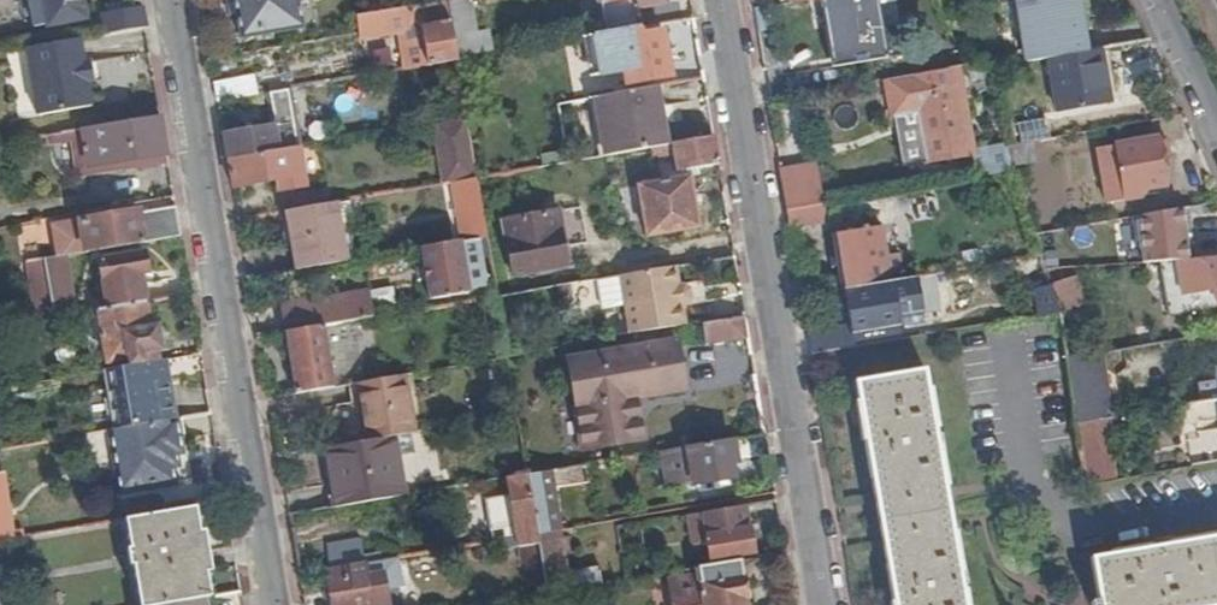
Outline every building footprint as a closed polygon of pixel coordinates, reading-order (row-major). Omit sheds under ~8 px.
[(35,27),(83,18),(80,0),(30,0),(35,27)] [(145,28),(141,0),(135,0),(107,5),(108,14),(104,15),(106,24),(82,28),(84,39),(145,28)] [(242,40),(277,34),(277,31),(303,26),(298,0),(234,0),(242,40)] [(446,1),(457,60),(492,54),(488,32),(476,34),(471,0),(452,0),(446,1)] [(603,16),(635,10),(667,4),(666,0),(600,0),(603,16)] [(833,69),(906,55),(900,27),(884,30),(879,0),(820,0),(833,69)] [(999,5),(1004,35),(1022,32),(1028,63),(1047,60),(1079,54),(1072,0),(1030,0),(999,5)] [(457,60),(446,1),(357,19),(359,34),(360,38),(410,29),(410,25),(416,23),(421,27),(427,65),(457,60)] [(607,35),(639,29),(635,10),(603,16),(607,35)] [(607,35),(590,37),(597,78),(624,72),(627,85),(672,77),(664,32),(640,36),(639,29),(607,35)] [(84,63),(80,40),(26,49),(37,117),(92,107),(87,84),(84,63)] [(1100,51),(1079,54),(1047,60),(1057,114),(1109,105),(1100,51)] [(90,62),(84,63),(87,84),(93,83),(90,62)] [(959,68),(887,81),(893,118),(919,113),(928,162),(974,154),(959,68)] [(460,84),(458,70),(439,73),(441,86),(460,84)] [(259,74),(215,81),(218,101),(263,94),(259,74)] [(657,87),(594,98),(605,157),(613,156),(650,149),(667,146),(657,87)] [(273,124),(224,133),(228,161),(299,149),(300,149),(290,89),(267,93),(273,124)] [(667,114),(672,145),(714,138),(709,106),(667,114)] [(160,118),(63,135),(65,144),(86,140),(90,164),(128,158),(129,160),(167,154),(160,118)] [(477,179),(467,120),(434,126),(445,185),(453,184),(477,179)] [(1034,144),(1048,141),(1045,122),(1012,127),(1016,147),(1034,144)] [(714,138),(672,145),(678,172),(719,165),(717,151),(714,138)] [(1166,138),(1158,139),(1163,163),(1171,162),(1166,138)] [(1163,163),(1158,139),(1117,147),(1122,169),(1103,173),(1109,204),(1141,198),(1140,192),(1167,187),(1163,163)] [(1037,162),(1034,144),(1016,147),(1006,149),(1012,166),(1037,162)] [(1014,172),(1012,166),(1006,149),(1005,147),(985,150),(987,166),(989,177),(1014,172)] [(299,149),(228,161),(233,187),(277,179),(279,194),(300,189),(306,189),(299,149)] [(789,211),(824,205),(817,166),(782,172),(789,211)] [(977,168),(979,179),(989,177),(987,166),(977,168)] [(689,177),(657,182),(640,186),(643,203),(635,205),(641,237),(697,227),(689,177)] [(487,238),(477,179),(453,184),(463,242),(487,238)] [(309,208),(306,189),(300,189),(279,194),(282,212),(287,211),(309,208)] [(347,262),(338,203),(309,208),(287,211),(297,270),(347,262)] [(789,211),(792,229),(827,222),(824,205),(789,211)] [(142,241),(180,235),(178,220),(176,208),(140,214),(137,212),(56,226),(61,256),(65,256),(98,250),(142,241)] [(1189,261),(1181,210),(1140,217),(1145,264),(1189,261)] [(512,276),(567,267),(558,215),(503,224),(512,276)] [(846,291),(892,283),(882,229),(837,236),(846,291)] [(490,257),(487,238),(463,242),(421,249),(430,300),(470,293),(465,264),(483,261),(483,258),(490,257)] [(99,260),(145,252),(142,241),(98,250),(99,260)] [(109,309),(146,302),(142,274),(148,273),(145,252),(99,260),(109,309)] [(65,256),(61,256),(45,259),(55,318),(75,314),(65,256)] [(1201,261),(1216,310),(1216,260),(1201,261)] [(675,267),(598,280),(603,310),(626,307),(630,337),(685,327),(682,309),(688,308),(691,303),(690,293),(684,290),(679,292),(675,267)] [(810,335),(814,356),(902,341),(892,283),(846,291),(853,333),(847,334),(846,329),(810,335)] [(1036,292),(1040,318),(1061,315),(1054,289),(1036,292)] [(359,321),(372,319),(367,293),(319,300),(319,298),(281,305),(286,334),(359,321)] [(130,357),(132,365),(162,360),(156,327),(151,327),(146,302),(109,309),(98,311),(107,361),(130,357)] [(745,317),(704,324),(707,346),(749,339),(745,317)] [(361,334),(359,321),(286,334),(297,394),(335,388),(326,334),(338,333),(338,338),(361,334)] [(639,398),(690,389),(682,344),(573,361),(587,449),(645,440),(639,398)] [(1111,420),(1101,356),(1068,361),(1078,425),(1104,421),(1111,420)] [(132,365),(106,370),(116,429),(176,419),(165,359),(162,360),(132,365)] [(856,383),(895,604),(966,604),(926,372),(856,383)] [(415,433),(405,376),(357,384),(367,442),(394,437),(415,433)] [(116,429),(109,430),(120,494),(175,484),(172,467),(170,455),(176,454),(182,452),(176,419),(116,429)] [(1104,421),(1078,425),(1087,482),(1112,478),(1104,421)] [(765,433),(659,452),(665,487),(691,483),(691,486),(731,480),(729,465),(733,464),(732,460),(769,454),(765,433)] [(394,437),(367,442),(334,447),(340,482),(332,483),(336,508),(404,496),(394,437)] [(1191,454),(1193,468),(1216,464),(1216,449),(1191,454)] [(170,455),(172,467),(179,465),(176,454),(170,455)] [(588,464),(527,475),(537,534),(560,530),(552,488),(592,482),(588,464)] [(0,472),(0,542),(12,540),(0,472)] [(537,534),(527,475),(507,478),(510,496),(485,501),(490,530),(504,529),(505,537),(494,539),(495,542),(502,550),(520,546),(539,544),(537,534)] [(745,506),(704,513),(709,542),(712,559),(754,552),(745,506)] [(204,596),(209,595),(205,571),(211,571),(205,531),(198,532),(194,507),(123,520),(137,604),(155,604),(204,596)] [(709,542),(704,513),(688,516),(692,546),(709,542)] [(560,530),(537,534),(539,544),(547,593),(599,584),(622,580),(621,571),(568,580),(560,530)] [(330,570),(363,564),(359,539),(326,544),(330,570)] [(1094,559),(1101,604),(1216,604),(1216,539),(1094,559)] [(547,593),(539,544),(520,546),(523,564),(529,563),(536,597),(547,593)] [(670,581),(674,604),(746,604),(745,599),(747,598),(744,578),(749,576),(755,562),(740,561),(699,567),(701,576),(670,581)] [(365,564),(363,564),(330,570),(327,571),(333,604),(386,604),(383,589),(370,591),(365,564)] [(699,567),(669,573),(670,581),(701,576),(699,567)] [(204,596),(155,604),(206,604),(204,596)]
